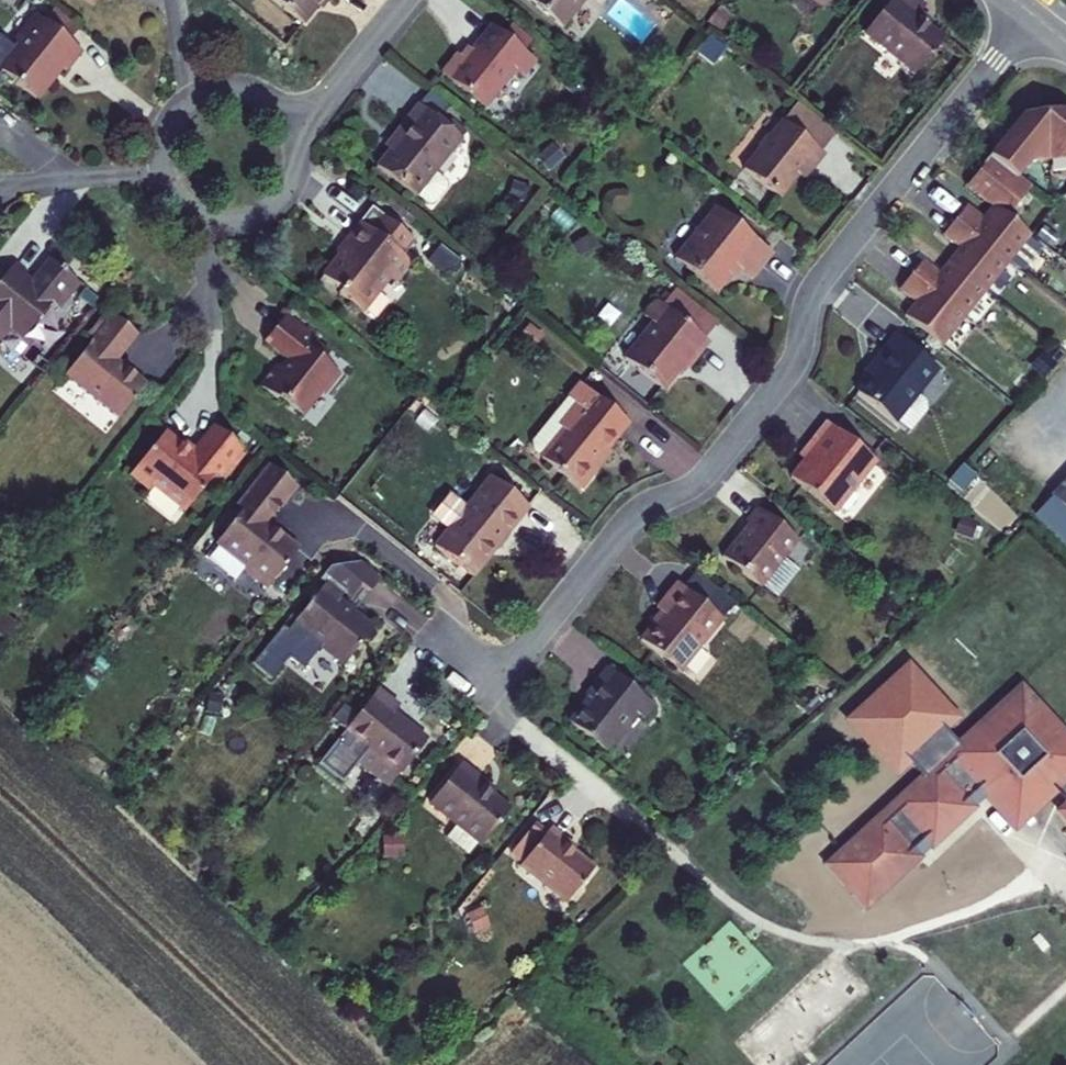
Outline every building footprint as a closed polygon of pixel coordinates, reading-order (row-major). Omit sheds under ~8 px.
[(301,25),(323,0),(271,0),(301,25)] [(560,29),(584,0),(524,0),(560,29)] [(821,11),(830,0),(807,0),(821,11)] [(884,9),(908,29),(905,32),(917,42),(912,48),(927,60),(941,42),(926,31),(915,21),(919,15),(922,12),(907,0),(891,0),(884,9)] [(927,60),(912,48),(900,38),(905,32),(908,29),(884,9),(848,53),(899,95),(927,60)] [(83,51),(36,14),(14,43),(20,46),(16,51),(0,40),(0,74),(1,71),(37,99),(53,79),(49,76),(59,64),(68,71),(83,51)] [(931,24),(919,15),(915,21),(926,31),(931,24)] [(441,76),(481,109),(514,70),(522,76),(534,62),(493,27),(464,62),(457,57),(441,76)] [(900,38),(912,48),(917,42),(905,32),(900,38)] [(796,105),(781,123),(820,154),(834,136),(796,105)] [(460,140),(417,106),(403,122),(408,127),(375,167),(413,198),(414,196),(423,204),(429,204),(443,189),(444,182),(433,173),(460,140)] [(902,316),(941,347),(1027,237),(1004,218),(1027,188),(1015,178),(1025,166),(1065,160),(1065,161),(1065,119),(1056,120),(1054,110),(1022,115),(1023,125),(1009,127),(962,187),(988,207),(980,218),(963,206),(940,235),(956,248),(936,273),(919,261),(897,290),(912,302),(902,316)] [(1065,119),(1065,116),(1058,110),(1054,110),(1056,120),(1065,119)] [(1018,116),(1009,127),(1023,125),(1022,115),(1018,116)] [(811,172),(823,157),(820,154),(781,123),(742,172),(777,201),(805,167),(811,172)] [(406,235),(371,207),(347,237),(351,241),(322,277),(340,292),(338,295),(362,314),(388,280),(396,285),(411,266),(394,251),(406,235)] [(749,279),(770,253),(713,208),(672,260),(713,293),(734,267),(749,279)] [(9,321),(27,335),(41,319),(47,323),(79,284),(49,259),(29,282),(22,277),(25,273),(13,263),(0,279),(0,332),(9,321)] [(702,339),(716,322),(672,287),(659,303),(702,339)] [(707,343),(702,339),(659,303),(655,301),(643,315),(652,323),(623,358),(662,390),(681,367),(685,370),(707,343)] [(286,315),(264,342),(285,359),(278,368),(274,365),(257,386),(274,401),(278,397),(297,415),(316,393),(323,396),(339,376),(323,362),(330,353),(319,344),(319,343),(286,315)] [(115,360),(136,335),(112,316),(62,374),(118,419),(145,385),(115,360)] [(885,355),(866,379),(854,393),(892,424),(936,370),(892,335),(880,351),(885,355)] [(861,375),(866,379),(885,355),(880,351),(861,375)] [(579,490),(595,470),(590,467),(605,448),(627,423),(580,385),(567,400),(575,406),(558,427),(562,432),(541,459),(579,490)] [(153,486),(184,510),(215,473),(220,477),(244,448),(215,425),(191,453),(164,433),(130,475),(149,490),(153,486)] [(817,445),(809,455),(794,473),(838,507),(873,464),(824,426),(812,441),(817,445)] [(804,451),(809,455),(817,445),(812,441),(804,451)] [(590,467),(595,470),(610,452),(605,448),(590,467)] [(266,525),(295,487),(270,468),(236,508),(241,512),(204,557),(233,581),(243,570),(266,589),(297,552),(266,525)] [(527,509),(489,478),(461,511),(447,500),(442,500),(431,513),(432,519),(445,530),(432,547),(469,578),(527,509)] [(1032,517),(1065,549),(1065,480),(1032,517)] [(721,559),(759,589),(797,543),(755,510),(745,522),(753,529),(742,543),(737,540),(721,559)] [(372,593),(381,580),(360,563),(328,570),(319,582),(324,587),(286,633),(282,629),(252,667),(270,682),(283,665),(298,677),(316,654),(339,673),(373,630),(337,602),(345,593),(352,598),(362,585),(372,593)] [(639,643),(677,673),(720,620),(675,585),(654,610),(660,616),(639,643)] [(566,721),(604,750),(632,714),(639,718),(649,705),(606,672),(586,698),(583,696),(566,721)] [(1017,686),(824,866),(864,909),(917,859),(909,850),(920,840),(929,848),(971,809),(963,800),(974,789),(1012,830),(1053,792),(1064,803),(1055,812),(1065,824),(1065,738),(1017,686)] [(399,708),(377,692),(320,766),(343,785),(359,765),(390,789),(399,777),(426,741),(393,714),(399,708)] [(472,781),(476,777),(461,765),(429,804),(482,846),(510,811),(492,797),(472,781)] [(496,792),(476,777),(472,781),(492,797),(496,792)] [(530,818),(512,840),(521,849),(529,855),(547,832),(530,818)] [(547,832),(529,855),(519,867),(565,905),(594,870),(572,852),(560,843),(563,839),(550,829),(547,832)] [(560,843),(572,852),(575,849),(563,839),(560,843)]
